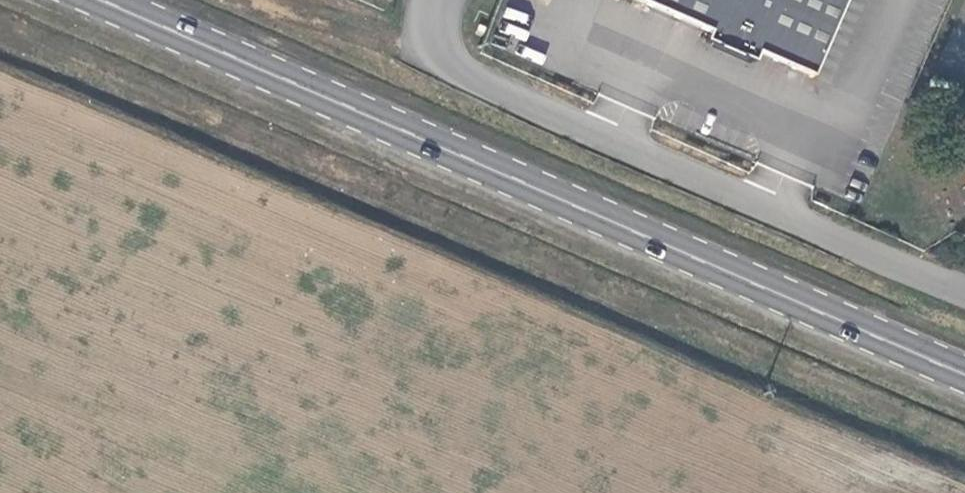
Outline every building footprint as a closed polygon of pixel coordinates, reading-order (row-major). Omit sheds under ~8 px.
[(708,32),(704,42),(754,64),(758,55),(813,79),(847,0),(634,0),(708,32)]
